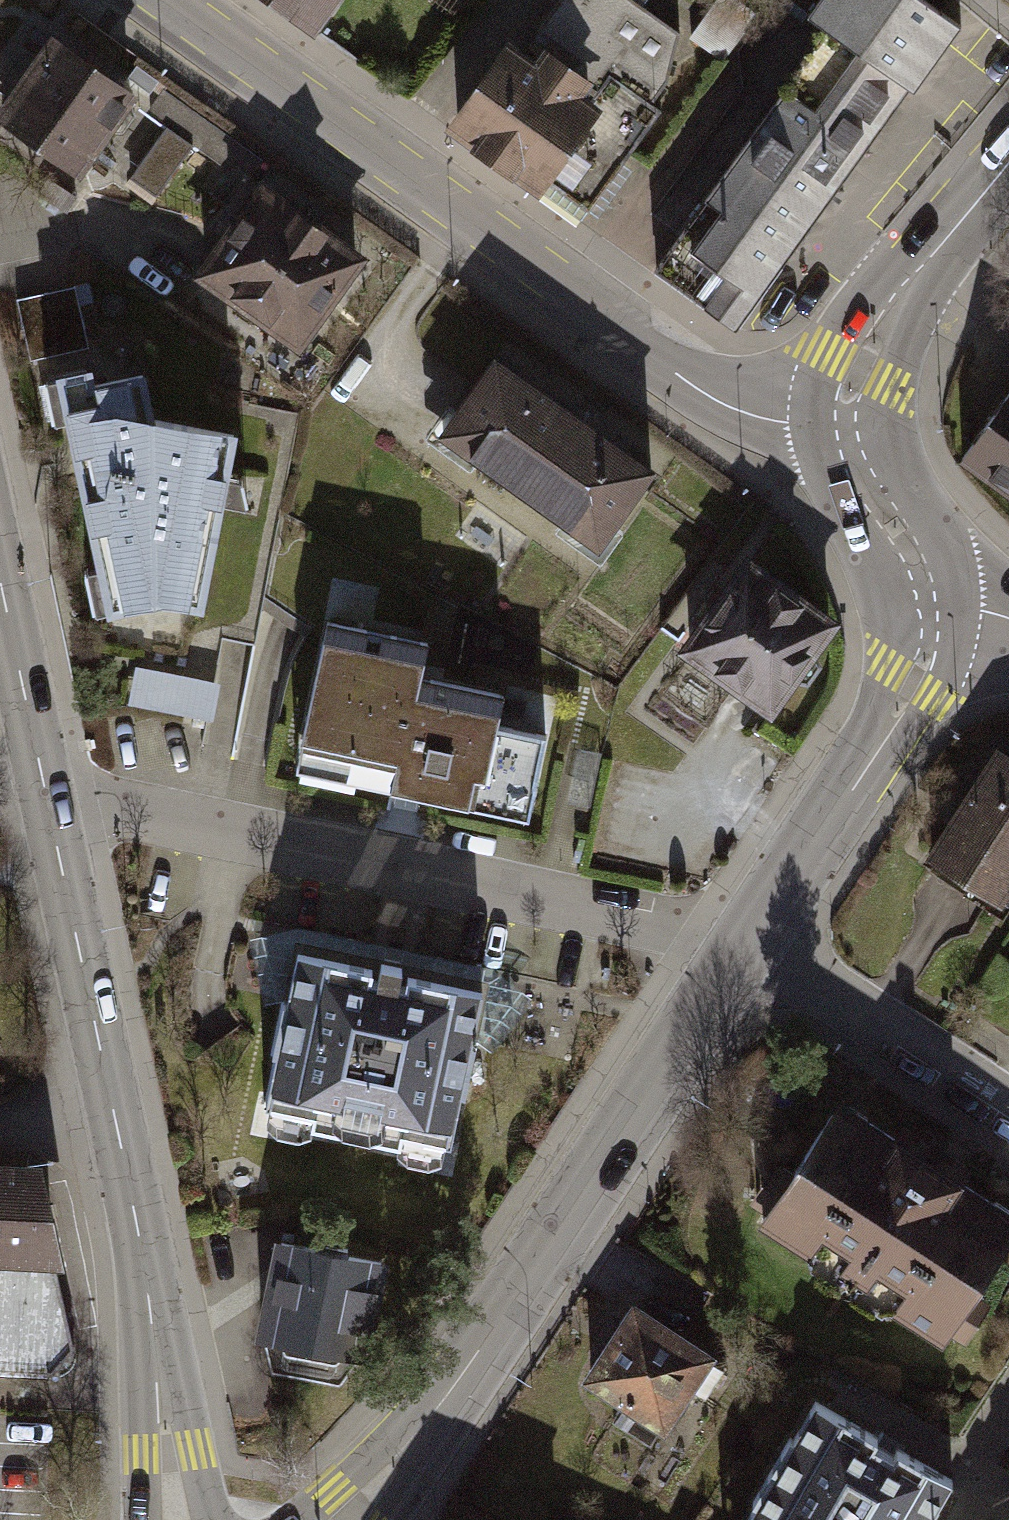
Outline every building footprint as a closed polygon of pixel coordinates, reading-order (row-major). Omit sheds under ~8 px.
[(315,25),(333,0),(278,0),(315,25)] [(446,133),(572,224),(653,110),(670,31),(630,0),(543,0),(446,133)] [(959,24),(926,0),(816,0),(807,13),(823,25),(651,261),(732,319),(905,83),(912,89),(959,24)] [(2,116),(76,168),(105,126),(109,129),(121,129),(131,116),(125,104),(123,102),(128,94),(55,42),(42,60),(21,44),(0,74),(0,78),(19,92),(2,116)] [(262,159),(164,87),(149,112),(169,124),(129,179),(156,196),(194,145),(247,181),(262,159)] [(357,258),(263,191),(204,273),(238,298),(236,301),(238,308),(252,319),(261,319),(264,316),(298,340),(357,258)] [(653,464),(491,349),(431,432),(594,548),(653,464)] [(143,592),(190,601),(225,421),(119,395),(111,363),(78,368),(75,355),(37,363),(91,607),(143,592)] [(1008,501),(1008,391),(958,466),(1008,501)] [(736,545),(667,640),(758,706),(827,611),(736,545)] [(325,628),(293,784),(547,826),(566,734),(442,707),(453,653),(325,628)] [(916,859),(998,909),(1008,891),(1008,764),(984,748),(916,859)] [(490,980),(296,940),(263,1104),(312,1115),(309,1124),(403,1144),(405,1135),(455,1146),(490,980)] [(820,1093),(742,1222),(939,1340),(1008,1224),(1008,1206),(820,1093)] [(55,1373),(81,1346),(69,1280),(48,1161),(0,1158),(0,1369),(55,1373)] [(391,1260),(275,1236),(253,1337),(264,1339),(272,1371),(338,1384),(357,1359),(370,1361),(391,1260)] [(568,1372),(652,1426),(703,1348),(619,1293),(568,1372)] [(814,1403),(746,1519),(927,1519),(950,1480),(814,1403)]
